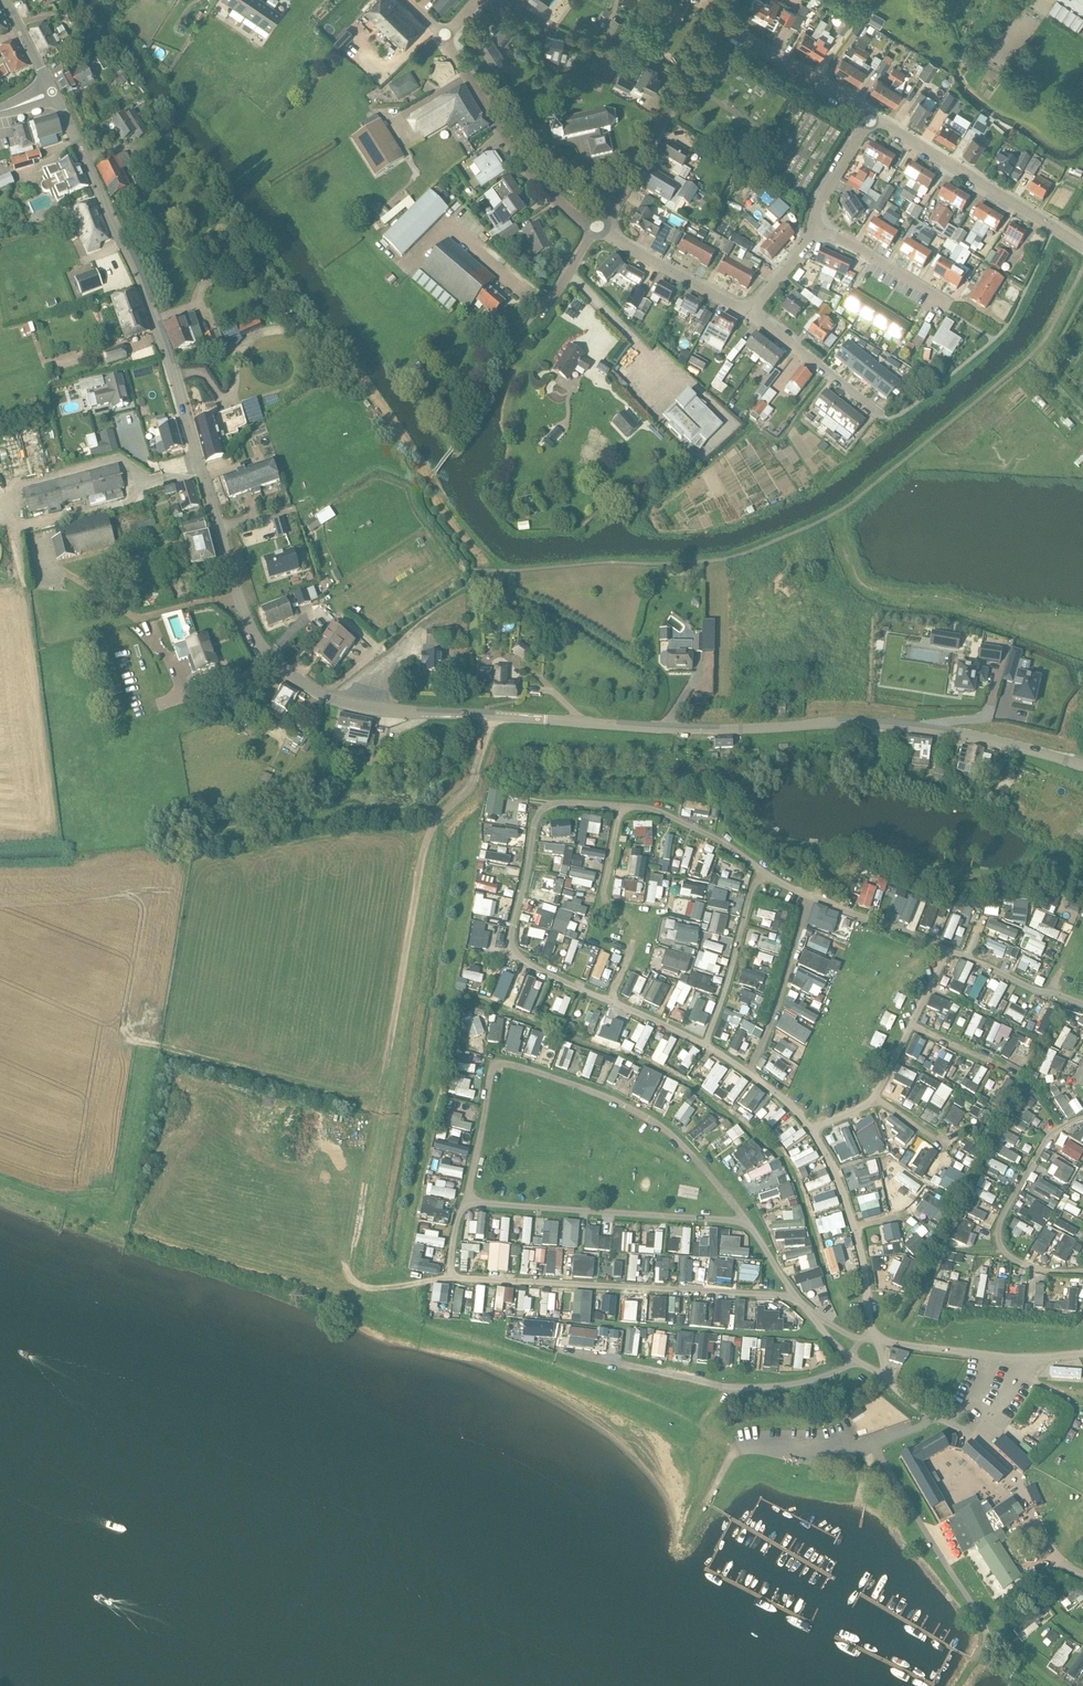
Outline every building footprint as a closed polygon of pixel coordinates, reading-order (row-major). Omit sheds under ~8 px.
[(246,15),(256,0),(239,0),(234,7),(246,15)] [(257,23),(270,5),(263,0),(256,0),(246,15),(257,23)] [(404,50),(411,43),(426,28),(396,0),(376,0),(365,12),(381,27),(404,50)] [(444,11),(451,3),(454,6),(460,0),(434,0),(433,1),(444,11)] [(532,1),(542,9),(549,0),(532,0),(532,1)] [(666,24),(669,23),(672,16),(679,20),(687,5),(689,2),(686,1),(687,0),(670,0),(660,18),(661,21),(666,24)] [(771,20),(779,4),(772,0),(771,0),(769,5),(761,0),(753,0),(749,8),(771,20)] [(797,12),(805,17),(813,2),(810,0),(809,0),(805,6),(802,4),(797,12)] [(1049,11),(1078,30),(1081,25),(1082,26),(1082,0),(1056,0),(1049,11)] [(282,13),(270,5),(257,23),(270,31),(282,13)] [(835,29),(844,34),(855,15),(843,7),(843,8),(838,5),(832,15),(841,20),(835,29)] [(791,26),(797,30),(805,17),(797,12),(797,14),(784,7),(777,19),(791,27),(791,26)] [(9,30),(0,12),(0,34),(9,30)] [(884,21),(874,15),(869,24),(870,24),(875,27),(879,30),(884,21)] [(619,37),(625,24),(612,18),(606,32),(619,37)] [(797,45),(808,52),(828,21),(821,18),(811,35),(805,32),(797,45)] [(859,36),(867,23),(860,19),(852,32),(859,36)] [(808,52),(820,59),(828,46),(834,36),(829,32),(830,31),(828,30),(833,22),(829,20),(828,21),(808,52)] [(29,33),(43,58),(60,49),(57,44),(60,43),(59,41),(68,37),(62,26),(57,29),(59,33),(53,36),(47,24),(29,33)] [(480,45),(490,62),(503,54),(501,51),(513,36),(502,27),(493,38),(492,37),(480,45)] [(347,30),(335,43),(342,50),(354,37),(347,30)] [(835,68),(847,76),(864,49),(871,37),(864,34),(851,56),(845,52),(842,57),(835,68)] [(563,39),(547,35),(543,50),(552,52),(551,58),(565,61),(568,48),(561,47),(563,39)] [(1,79),(8,75),(11,73),(12,75),(31,65),(17,39),(0,48),(0,52),(7,64),(3,66),(4,66),(0,68),(0,78),(1,79)] [(638,51),(649,55),(652,49),(641,45),(638,51)] [(847,76),(859,84),(866,72),(865,71),(869,65),(870,64),(864,60),(869,52),(864,49),(847,76)] [(877,70),(884,74),(890,64),(889,64),(893,58),(886,54),(882,60),(883,60),(877,70)] [(876,69),(881,59),(875,55),(870,64),(869,65),(876,69)] [(611,58),(606,68),(618,74),(623,64),(611,58)] [(929,61),(919,76),(928,82),(938,67),(929,61)] [(57,80),(66,98),(95,84),(85,65),(57,80)] [(635,84),(653,93),(660,80),(655,77),(658,72),(645,65),(635,84)] [(110,71),(118,87),(129,81),(124,71),(122,72),(119,66),(110,71)] [(894,80),(899,70),(894,67),(889,77),(894,80)] [(883,98),(895,105),(902,94),(896,90),(901,82),(900,82),(905,74),(899,70),(894,80),(890,86),(883,98)] [(418,88),(410,74),(390,86),(399,100),(418,88)] [(634,80),(620,74),(615,84),(629,91),(634,80)] [(870,90),(883,98),(890,86),(878,79),(870,90)] [(458,124),(468,140),(489,127),(483,116),(464,85),(444,97),(442,96),(410,115),(410,119),(406,123),(415,136),(419,134),(423,136),(425,139),(450,124),(452,127),(458,124)] [(910,115),(923,123),(932,108),(931,108),(935,101),(920,90),(911,106),(914,108),(910,115)] [(949,112),(958,97),(948,91),(939,107),(949,112)] [(562,136),(562,139),(595,132),(596,138),(587,140),(591,157),(612,153),(608,135),(602,136),(601,131),(610,129),(616,122),(614,113),(606,111),(558,122),(559,125),(549,127),(552,139),(562,136)] [(114,123),(124,138),(135,131),(129,122),(136,118),(132,112),(125,116),(114,123)] [(985,120),(987,116),(981,112),(971,128),(970,127),(964,138),(969,141),(962,153),(975,160),(985,144),(978,140),(980,137),(974,133),(975,131),(979,133),(981,131),(984,133),(988,126),(985,124),(986,121),(985,120)] [(56,114),(16,127),(23,150),(35,146),(41,144),(40,141),(62,133),(56,114)] [(351,138),(376,177),(405,158),(381,119),(380,120),(377,114),(362,123),(365,129),(351,138)] [(935,136),(950,145),(958,132),(963,134),(967,128),(947,116),(935,136)] [(684,166),(691,154),(673,143),(664,158),(676,165),(672,172),(685,179),(691,170),(684,166)] [(852,176),(846,185),(859,192),(860,191),(863,185),(867,179),(867,178),(884,151),(871,144),(863,157),(865,164),(857,178),(852,176)] [(36,151),(28,153),(25,154),(11,159),(15,172),(34,166),(32,162),(41,159),(39,150),(36,151)] [(896,159),(884,151),(867,178),(873,181),(878,174),(879,175),(883,167),(889,171),(896,159)] [(475,179),(482,188),(490,183),(506,172),(505,172),(493,155),(494,154),(493,154),(487,158),(485,155),(473,163),(481,175),(475,179)] [(1022,154),(1017,163),(1002,154),(996,162),(1000,165),(995,172),(1001,176),(1001,178),(1006,181),(1008,180),(1008,181),(1010,178),(1017,182),(1031,159),(1022,154)] [(1035,155),(1024,172),(1033,177),(1043,160),(1035,155)] [(130,186),(116,157),(97,166),(111,195),(130,186)] [(53,189),(58,201),(64,198),(65,196),(64,195),(68,193),(68,192),(71,191),(71,192),(89,186),(80,165),(74,168),(70,159),(56,165),(55,163),(43,168),(48,179),(45,181),(43,182),(43,183),(42,185),(42,186),(42,187),(42,189),(43,190),(45,191),(47,191),(49,191),(53,189)] [(773,169),(765,164),(761,170),(769,175),(773,169)] [(906,186),(900,195),(907,199),(911,192),(916,184),(920,178),(924,171),(912,164),(904,177),(916,184),(912,190),(906,186)] [(1082,173),(1076,169),(1075,172),(1071,170),(1070,174),(1080,179),(1082,173)] [(911,192),(907,199),(912,203),(921,187),(928,191),(936,179),(935,178),(936,176),(932,173),(930,176),(924,171),(920,178),(916,184),(911,192)] [(653,194),(654,194),(668,202),(665,207),(674,212),(681,200),(689,205),(698,190),(682,180),(679,186),(655,172),(645,188),(648,190),(648,192),(653,194)] [(1052,186),(1037,177),(1028,193),(1043,201),(1052,186)] [(493,240),(498,236),(513,226),(510,221),(525,211),(516,198),(521,195),(510,178),(484,196),(495,211),(487,216),(495,228),(489,233),(493,240)] [(863,185),(860,191),(867,195),(875,182),(873,181),(867,178),(867,179),(863,185)] [(944,201),(931,222),(931,223),(937,226),(950,205),(958,192),(946,185),(938,198),(944,201)] [(887,202),(895,190),(888,186),(880,198),(887,202)] [(430,191),(383,238),(402,257),(449,210),(430,191)] [(934,231),(940,235),(943,231),(944,231),(954,215),(953,215),(957,209),(962,213),(970,200),(958,192),(950,205),(935,230),(934,231)] [(843,208),(852,222),(864,213),(854,199),(854,200),(849,194),(844,197),(848,204),(843,208)] [(863,207),(871,212),(872,210),(873,210),(877,203),(865,196),(861,203),(864,205),(863,207)] [(873,210),(879,214),(887,202),(880,198),(877,203),(873,210)] [(85,244),(89,253),(100,249),(99,247),(102,246),(101,244),(109,240),(107,235),(108,234),(106,229),(101,218),(95,202),(94,201),(72,209),(73,211),(85,244)] [(376,213),(385,224),(406,208),(402,203),(390,213),(385,207),(376,213)] [(764,216),(774,226),(783,218),(781,216),(785,211),(777,203),(764,216)] [(891,205),(883,219),(888,222),(889,222),(895,213),(898,208),(894,207),(891,205)] [(917,206),(911,216),(917,220),(918,219),(920,215),(924,210),(917,206)] [(966,251),(968,252),(991,213),(979,206),(972,218),(978,222),(965,242),(969,245),(966,251)] [(662,227),(651,221),(654,216),(640,208),(631,225),(656,238),(662,227)] [(760,249),(772,260),(783,247),(758,224),(745,212),(741,217),(758,231),(757,232),(767,242),(760,249)] [(895,213),(889,222),(895,226),(900,216),(895,213)] [(970,254),(973,256),(978,249),(980,250),(983,246),(981,244),(990,229),(996,233),(1003,220),(991,213),(968,252),(970,254)] [(758,224),(783,247),(795,235),(783,224),(776,232),(762,219),(758,224)] [(874,220),(866,233),(878,240),(886,228),(885,227),(874,220)] [(498,236),(502,244),(519,232),(515,224),(513,226),(498,236)] [(550,248),(538,224),(523,231),(536,256),(550,248)] [(1026,234),(1012,225),(1002,241),(1017,250),(1026,234)] [(672,229),(672,230),(665,226),(658,239),(663,242),(666,236),(668,237),(670,232),(671,233),(669,237),(668,237),(666,241),(675,246),(681,234),(672,229)] [(886,228),(878,240),(890,248),(898,235),(892,231),(886,228)] [(911,261),(923,268),(931,256),(925,252),(936,233),(931,230),(929,233),(922,243),(919,248),(911,261)] [(959,247),(967,235),(959,230),(951,242),(959,247)] [(478,237),(485,243),(488,240),(481,233),(478,237)] [(729,241),(749,252),(754,245),(734,233),(729,241)] [(687,253),(694,257),(701,245),(686,236),(678,251),(685,255),(687,253)] [(476,302),(493,316),(505,303),(488,288),(496,279),(449,239),(420,272),(412,281),(449,312),(456,304),(458,301),(469,310),(476,302)] [(907,241),(899,254),(911,261),(919,248),(913,245),(907,241)] [(700,263),(708,268),(716,253),(701,245),(694,257),(701,261),(700,263)] [(933,274),(945,282),(965,250),(964,250),(963,250),(957,246),(947,264),(941,260),(933,274)] [(186,251),(189,258),(199,254),(197,248),(186,251)] [(825,283),(837,256),(822,249),(815,263),(824,267),(819,280),(825,283)] [(945,282),(957,290),(966,275),(958,271),(960,267),(962,268),(970,254),(968,252),(966,251),(965,250),(945,282)] [(1010,255),(1000,250),(991,266),(1000,271),(1010,255)] [(740,285),(748,290),(756,275),(753,273),(754,271),(750,268),(751,265),(758,269),(761,262),(752,257),(753,256),(747,253),(740,266),(741,266),(734,279),(741,283),(740,285)] [(626,304),(636,311),(646,293),(638,288),(645,276),(629,267),(629,268),(623,265),(614,256),(597,273),(606,283),(616,272),(623,278),(631,282),(627,290),(632,292),(626,304)] [(818,298),(830,304),(834,294),(828,292),(837,273),(846,277),(852,263),(837,256),(825,283),(818,297),(818,298)] [(727,275),(734,279),(741,266),(740,266),(726,258),(717,273),(725,277),(727,275)] [(82,293),(102,285),(97,271),(76,279),(82,293)] [(988,271),(979,285),(995,294),(1003,280),(988,271)] [(384,278),(391,285),(397,279),(390,273),(384,278)] [(651,300),(657,304),(660,299),(668,304),(676,290),(661,282),(651,300)] [(986,308),(995,294),(979,285),(971,299),(986,308)] [(115,309),(119,319),(144,311),(137,291),(134,291),(126,294),(112,298),(115,309)] [(844,307),(858,316),(868,300),(854,291),(844,307)] [(782,308),(796,319),(805,306),(809,302),(795,292),(782,308)] [(698,322),(706,327),(712,315),(705,311),(707,308),(702,305),(702,304),(688,296),(681,309),(679,313),(679,315),(685,318),(687,317),(689,314),(695,317),(695,316),(699,319),(698,322)] [(809,312),(814,316),(823,303),(814,297),(810,303),(814,306),(809,312)] [(642,321),(651,304),(644,300),(634,317),(642,321)] [(858,316),(872,325),(882,308),(868,300),(858,316)] [(817,339),(822,343),(835,327),(826,320),(832,312),(830,311),(832,309),(824,302),(823,304),(823,303),(814,316),(819,320),(809,333),(810,334),(810,336),(814,340),(817,339)] [(872,325),(886,333),(896,317),(882,308),(872,325)] [(151,332),(144,311),(119,319),(126,340),(151,332)] [(731,319),(730,320),(721,315),(715,326),(710,323),(699,342),(702,344),(704,341),(708,343),(712,338),(725,345),(730,336),(737,324),(736,323),(737,322),(731,319)] [(165,324),(175,350),(194,343),(204,339),(196,316),(187,319),(186,316),(184,317),(165,324)] [(900,342),(910,326),(896,317),(886,333),(900,342)] [(238,339),(262,329),(258,319),(234,329),(238,339)] [(943,355),(948,358),(951,357),(952,355),(953,355),(961,340),(949,333),(954,324),(946,319),(932,343),(940,347),(944,350),(943,352),(943,355)] [(911,345),(919,350),(931,330),(930,326),(925,323),(917,336),(911,345)] [(699,338),(705,328),(698,324),(692,334),(699,338)] [(205,335),(210,351),(225,346),(221,331),(205,335)] [(760,359),(770,345),(756,334),(746,348),(760,359)] [(732,363),(747,343),(741,339),(726,359),(732,363)] [(867,344),(861,340),(858,345),(864,349),(867,344)] [(835,358),(848,369),(862,352),(849,341),(835,358)] [(617,363),(630,345),(626,342),(613,360),(617,363)] [(107,365),(108,365),(116,363),(127,359),(128,358),(124,346),(124,345),(123,345),(103,351),(103,352),(107,365)] [(784,355),(770,345),(760,359),(767,364),(763,369),(770,374),(784,355)] [(554,370),(568,379),(577,365),(586,371),(591,364),(582,358),(584,354),(571,346),(554,370)] [(929,360),(932,349),(924,347),(922,359),(929,360)] [(692,353),(684,349),(678,362),(685,366),(692,353)] [(880,353),(874,349),(871,353),(877,357),(880,353)] [(848,369),(861,379),(874,362),(862,352),(848,369)] [(708,363),(694,355),(689,363),(703,371),(708,363)] [(891,366),(895,362),(888,358),(885,362),(891,366)] [(602,361),(597,367),(607,374),(612,367),(602,361)] [(721,398),(728,402),(735,392),(721,383),(733,366),(726,361),(715,378),(715,379),(711,385),(723,394),(721,398)] [(861,379),(874,389),(887,372),(874,362),(861,379)] [(895,362),(891,366),(897,370),(900,365),(895,362)] [(135,378),(151,373),(148,366),(133,371),(135,378)] [(785,389),(796,397),(812,377),(800,368),(790,383),(785,389)] [(764,395),(781,374),(776,370),(759,391),(764,395)] [(900,382),(887,372),(874,389),(886,399),(900,382)] [(106,385),(104,375),(95,377),(97,387),(106,385)] [(112,404),(113,408),(129,405),(122,376),(105,380),(108,390),(94,394),(94,396),(89,397),(91,407),(97,406),(97,407),(112,404)] [(760,417),(765,421),(774,410),(768,406),(777,394),(769,389),(752,411),(753,411),(749,415),(756,421),(760,417)] [(815,406),(827,416),(840,400),(827,390),(815,406)] [(258,398),(243,400),(247,419),(262,417),(258,398)] [(684,436),(691,444),(700,436),(706,442),(723,425),(696,398),(687,407),(686,405),(682,408),(677,403),(663,416),(671,424),(669,426),(681,439),(684,436)] [(827,416),(840,426),(852,410),(840,400),(827,416)] [(220,437),(238,432),(237,428),(246,425),(242,408),(195,421),(207,462),(225,456),(223,448),(226,447),(224,443),(222,443),(220,438),(220,437)] [(865,420),(852,410),(840,426),(853,436),(865,420)] [(639,427),(625,411),(612,424),(626,439),(639,427)] [(812,423),(815,418),(810,415),(809,416),(808,415),(806,418),(812,423)] [(155,439),(159,453),(166,451),(166,452),(183,447),(176,425),(169,427),(167,419),(157,422),(159,430),(161,437),(155,439)] [(553,443),(563,432),(557,427),(547,437),(553,443)] [(830,438),(834,434),(828,429),(825,434),(830,438)] [(830,438),(836,442),(839,438),(834,434),(830,438)] [(103,443),(89,446),(92,458),(106,455),(119,452),(115,437),(102,440),(103,443)] [(821,446),(825,450),(829,446),(824,442),(821,446)] [(248,468),(256,493),(261,492),(260,487),(280,481),(273,460),(248,468)] [(90,507),(124,498),(122,489),(125,488),(119,464),(23,489),(30,513),(88,498),(90,507)] [(223,477),(230,497),(251,490),(253,494),(256,493),(248,468),(223,477)] [(177,492),(183,511),(200,505),(193,483),(176,488),(175,485),(164,489),(166,496),(177,492)] [(171,517),(173,524),(184,520),(182,514),(179,514),(177,506),(170,508),(172,515),(171,515),(172,517),(171,517)] [(52,540),(56,559),(62,558),(116,544),(109,515),(55,528),(57,539),(52,540)] [(315,517),(306,523),(311,532),(321,526),(315,517)] [(273,521),(276,529),(286,526),(283,518),(273,521)] [(185,539),(192,567),(216,561),(208,533),(204,520),(182,525),(186,539),(185,539)] [(529,521),(519,522),(519,529),(530,529),(529,521)] [(155,522),(139,523),(140,533),(155,532),(155,522)] [(152,543),(168,538),(169,539),(178,536),(176,529),(157,535),(151,537),(152,543)] [(265,559),(270,579),(299,571),(293,550),(265,559)] [(314,587),(294,594),(298,607),(318,600),(314,587)] [(154,602),(156,608),(175,602),(171,589),(158,593),(160,600),(154,602)] [(261,608),(269,627),(294,617),(299,614),(295,605),(290,607),(286,598),(261,608)] [(314,654),(333,667),(346,649),(349,651),(354,642),(333,627),(314,654)] [(426,671),(441,671),(442,653),(441,653),(441,647),(448,647),(466,647),(466,638),(459,638),(459,632),(457,632),(458,627),(451,627),(451,631),(427,631),(428,646),(423,646),(423,653),(422,664),(427,664),(426,671)] [(201,674),(205,676),(215,672),(217,668),(216,666),(218,665),(207,635),(187,642),(188,643),(175,648),(179,661),(188,658),(194,673),(198,671),(199,672),(200,672),(201,674)] [(668,669),(692,669),(692,653),(703,653),(704,637),(694,637),(694,642),(692,642),(693,641),(671,641),(669,644),(669,651),(668,651),(668,652),(664,652),(660,656),(660,665),(663,668),(668,668),(668,669)] [(524,655),(528,649),(520,644),(516,650),(524,655)] [(979,660),(1000,663),(1002,649),(981,646),(979,660)] [(1040,678),(1018,674),(1020,661),(1017,661),(1019,653),(1011,650),(1003,680),(1015,683),(1014,689),(1015,689),(1013,699),(1023,701),(1023,703),(1032,705),(1032,703),(1035,703),(1040,678)] [(494,696),(517,697),(517,684),(507,683),(508,665),(494,665),(493,683),(495,683),(494,696)] [(987,670),(959,665),(956,690),(957,690),(958,692),(963,692),(965,691),(973,692),(975,681),(985,683),(987,670)] [(476,680),(491,681),(491,668),(477,667),(476,680)] [(269,712),(281,719),(287,712),(288,713),(298,696),(303,699),(306,695),(284,682),(272,703),(269,712)] [(989,696),(988,703),(996,705),(997,697),(989,696)] [(347,743),(356,745),(357,739),(368,742),(372,721),(341,714),(339,728),(350,730),(347,743)] [(914,750),(913,759),(929,761),(932,738),(909,735),(909,734),(906,734),(905,738),(909,739),(908,744),(913,745),(915,745),(915,750),(914,750)] [(721,751),(721,758),(730,758),(730,749),(734,749),(733,737),(715,737),(715,750),(723,749),(723,751),(721,751)] [(381,749),(391,749),(391,742),(390,742),(390,738),(382,738),(382,742),(381,742),(381,749)] [(308,740),(303,750),(307,753),(312,742),(308,740)] [(957,770),(965,772),(966,765),(980,768),(984,749),(971,746),(969,753),(962,751),(957,770)] [(269,788),(274,775),(264,772),(259,785),(269,788)] [(503,815),(504,788),(488,787),(487,814),(503,815)] [(708,816),(711,804),(687,799),(683,816),(692,817),(693,813),(708,816)] [(586,834),(601,835),(601,816),(580,815),(579,846),(586,846),(586,834)] [(552,835),(571,835),(571,820),(551,821),(552,835)] [(652,851),(653,821),(635,821),(634,836),(645,836),(644,851),(652,851)] [(489,828),(488,837),(525,838),(526,829),(489,828)] [(660,869),(668,871),(675,836),(667,834),(660,869)] [(574,849),(545,842),(543,851),(563,856),(559,873),(567,875),(574,849)] [(581,854),(604,859),(606,852),(583,846),(581,854)] [(688,870),(693,848),(686,847),(682,869),(688,870)] [(498,852),(482,851),(481,860),(506,862),(506,848),(498,848),(498,852)] [(645,877),(646,857),(641,857),(641,848),(631,848),(630,877),(645,877)] [(709,852),(704,864),(699,862),(695,872),(707,877),(716,855),(709,852)] [(572,885),(593,889),(596,873),(571,867),(569,876),(573,877),(572,885)] [(647,900),(662,902),(665,875),(650,873),(647,900)] [(547,875),(542,888),(561,894),(565,881),(547,875)] [(720,877),(718,885),(739,890),(741,883),(720,877)] [(615,893),(642,894),(642,881),(615,880),(615,893)] [(702,899),(705,885),(684,880),(681,894),(702,899)] [(863,886),(857,903),(871,908),(877,891),(863,886)] [(728,912),(730,903),(725,902),(728,891),(714,888),(709,907),(728,912)] [(487,915),(490,903),(482,902),(484,894),(478,892),(473,912),(487,915)] [(1016,897),(1011,923),(1025,925),(1029,900),(1016,897)] [(541,902),(536,914),(541,915),(538,925),(549,929),(555,914),(548,911),(550,906),(541,902)] [(688,902),(686,915),(692,916),(691,920),(701,922),(704,904),(688,902)] [(838,924),(824,919),(828,909),(817,905),(810,926),(834,934),(838,924)] [(970,916),(973,909),(965,906),(962,913),(970,916)] [(1029,927),(1057,939),(1060,932),(1054,929),(1058,919),(1036,910),(1029,927)] [(762,927),(781,929),(783,914),(764,911),(762,927)] [(725,934),(728,914),(712,912),(710,932),(725,934)] [(952,940),(961,917),(951,913),(941,936),(952,940)] [(709,924),(711,915),(704,914),(702,923),(709,924)] [(992,918),(988,927),(1016,940),(1019,932),(992,918)] [(1058,921),(1055,929),(1061,931),(1057,940),(1065,943),(1067,936),(1062,934),(1065,924),(1058,921)] [(697,945),(701,929),(677,923),(674,940),(697,945)] [(1027,929),(1022,949),(1043,955),(1046,943),(1042,942),(1045,934),(1027,929)] [(556,944),(562,946),(565,935),(551,930),(542,957),(551,960),(556,944)] [(496,941),(503,942),(505,935),(498,934),(496,941)] [(828,954),(832,939),(810,934),(806,948),(828,954)] [(520,946),(527,947),(529,937),(522,936),(520,946)] [(994,953),(1002,958),(1008,947),(990,938),(986,946),(995,950),(994,953)] [(572,965),(580,942),(573,939),(565,962),(572,965)] [(722,953),(724,946),(706,940),(703,947),(722,953)] [(584,960),(591,946),(585,943),(579,958),(584,960)] [(1005,953),(1015,958),(1019,951),(1010,945),(1005,953)] [(662,964),(687,973),(692,957),(667,948),(662,964)] [(716,965),(719,956),(700,950),(694,967),(718,975),(721,967),(716,965)] [(837,975),(842,963),(804,950),(791,988),(810,995),(813,984),(826,989),(831,973),(837,975)] [(758,952),(755,963),(772,968),(775,956),(758,952)] [(1021,962),(1038,971),(1042,964),(1025,955),(1021,962)] [(949,989),(962,993),(973,964),(961,959),(949,989)] [(739,983),(761,990),(765,975),(744,969),(739,983)] [(483,981),(484,973),(464,972),(463,977),(458,977),(457,987),(467,987),(467,980),(483,981)] [(633,990),(646,996),(653,981),(632,972),(622,994),(630,998),(633,990)] [(508,999),(514,977),(501,973),(495,995),(508,999)] [(1035,982),(1042,986),(1046,980),(1038,975),(1035,982)] [(516,1007),(531,1013),(543,982),(528,976),(516,1007)] [(660,1006),(669,986),(655,979),(646,1000),(660,1006)] [(683,1006),(692,987),(679,981),(667,1005),(674,1009),(677,1003),(683,1006)] [(1000,1002),(1003,995),(988,988),(981,1002),(1003,1012),(1006,1004),(1000,1002)] [(760,1005),(763,997),(742,989),(737,1002),(743,1004),(739,1013),(746,1016),(752,1002),(760,1005)] [(948,1013),(952,1002),(932,994),(928,1006),(948,1013)] [(1013,995),(1006,1016),(1023,1022),(1027,1009),(1015,1006),(1018,997),(1013,995)] [(557,997),(553,1012),(566,1015),(571,997),(565,996),(564,999),(557,997)] [(699,1021),(705,1023),(710,1011),(703,1008),(706,1003),(698,999),(689,1019),(697,1023),(699,1021)] [(807,1041),(812,1030),(795,1022),(797,1015),(816,1023),(819,1015),(805,1009),(806,1006),(792,1000),(780,1030),(807,1041)] [(955,1017),(959,1006),(953,1004),(949,1015),(955,1017)] [(593,1034),(601,1011),(592,1008),(585,1031),(593,1034)] [(725,1009),(721,1021),(739,1026),(742,1015),(725,1009)] [(975,1013),(965,1034),(974,1038),(975,1034),(979,1036),(988,1019),(975,1013)] [(1043,1036),(1050,1016),(1043,1013),(1036,1033),(1043,1036)] [(620,1037),(626,1019),(614,1015),(608,1033),(620,1037)] [(480,1016),(462,1023),(468,1040),(486,1033),(480,1016)] [(490,1018),(488,1042),(502,1043),(504,1019),(490,1018)] [(513,1020),(504,1052),(517,1055),(525,1024),(513,1020)] [(744,1020),(740,1028),(759,1038),(763,1030),(744,1020)] [(1026,1028),(1032,1031),(1036,1023),(1030,1021),(1026,1028)] [(631,1039),(638,1043),(635,1047),(643,1051),(654,1029),(640,1022),(631,1039)] [(995,1022),(987,1040),(1003,1048),(1012,1029),(995,1022)] [(1065,1026),(1055,1043),(1071,1053),(1079,1038),(1070,1033),(1072,1029),(1065,1026)] [(718,1029),(715,1037),(727,1041),(730,1033),(718,1029)] [(729,1046),(736,1051),(748,1034),(740,1029),(729,1046)] [(537,1057),(546,1034),(533,1030),(525,1052),(537,1057)] [(927,1040),(914,1034),(905,1053),(918,1059),(927,1040)] [(665,1065),(677,1039),(671,1037),(669,1042),(661,1039),(652,1059),(665,1065)] [(790,1058),(793,1052),(786,1048),(789,1043),(780,1038),(774,1049),(790,1058)] [(1025,1038),(1022,1044),(1028,1047),(1031,1041),(1025,1038)] [(626,1039),(622,1048),(631,1052),(636,1044),(626,1039)] [(562,1047),(569,1050),(571,1044),(563,1042),(562,1047)] [(676,1059),(688,1068),(701,1052),(694,1046),(690,1051),(685,1048),(676,1059)] [(1021,1047),(1018,1053),(1025,1058),(1029,1052),(1021,1047)] [(1053,1063),(1063,1067),(1067,1060),(1057,1056),(1058,1053),(1050,1049),(1039,1071),(1047,1075),(1053,1063)] [(935,1065),(925,1061),(922,1068),(945,1076),(953,1054),(941,1050),(935,1065)] [(583,1076),(591,1079),(598,1054),(589,1052),(583,1076)] [(608,1056),(598,1080),(605,1083),(614,1058),(608,1056)] [(619,1057),(606,1084),(612,1087),(625,1060),(619,1057)] [(476,1064),(470,1064),(470,1059),(458,1058),(457,1071),(476,1072),(476,1064)] [(711,1070),(715,1062),(709,1059),(705,1067),(711,1070)] [(779,1059),(775,1065),(769,1061),(765,1069),(784,1080),(787,1075),(790,1076),(795,1069),(779,1059)] [(703,1087),(714,1094),(728,1067),(717,1061),(703,1087)] [(633,1065),(631,1070),(637,1073),(640,1068),(633,1065)] [(965,1078),(961,1086),(975,1093),(988,1069),(981,1065),(973,1082),(965,1078)] [(642,1097),(647,1085),(655,1089),(662,1074),(644,1066),(632,1093),(642,1097)] [(899,1066),(893,1080),(911,1087),(917,1073),(899,1066)] [(619,1076),(626,1078),(629,1069),(622,1067),(619,1076)] [(919,1104),(927,1089),(934,1092),(939,1082),(921,1073),(908,1099),(919,1104)] [(736,1084),(740,1078),(734,1074),(730,1080),(736,1084)] [(1047,1084),(1055,1082),(1053,1074),(1045,1076),(1047,1084)] [(719,1087),(715,1093),(730,1106),(749,1082),(742,1076),(735,1085),(732,1082),(725,1091),(719,1087)] [(474,1097),(475,1091),(469,1090),(471,1080),(459,1077),(456,1094),(474,1097)] [(667,1077),(655,1107),(661,1109),(665,1099),(671,1101),(679,1082),(667,1077)] [(992,1103),(999,1107),(1015,1082),(1008,1077),(992,1103)] [(984,1088),(991,1091),(995,1082),(989,1079),(984,1088)] [(941,1109),(954,1091),(942,1083),(930,1102),(941,1109)] [(752,1085),(739,1106),(755,1116),(769,1095),(752,1085)] [(1033,1093),(1024,1100),(1030,1107),(1039,1100),(1033,1093)] [(1056,1098),(1067,1118),(1075,1114),(1064,1094),(1056,1098)] [(696,1099),(690,1095),(685,1102),(691,1106),(696,1099)] [(965,1103),(957,1098),(954,1103),(962,1108),(965,1103)] [(929,1104),(927,1110),(939,1115),(941,1109),(929,1104)] [(957,1127),(966,1113),(953,1105),(944,1119),(957,1127)] [(974,1105),(970,1113),(977,1117),(982,1110),(974,1105)] [(788,1115),(782,1107),(777,1112),(773,1108),(763,1117),(773,1129),(788,1115)] [(1025,1110),(1020,1119),(1032,1125),(1036,1115),(1025,1110)] [(461,1122),(463,1114),(452,1112),(450,1119),(461,1122)] [(717,1124),(723,1132),(731,1125),(725,1118),(718,1123),(712,1115),(689,1134),(695,1141),(717,1124)] [(886,1122),(907,1135),(912,1129),(891,1116),(886,1122)] [(1019,1121),(1016,1128),(1026,1133),(1029,1126),(1019,1121)] [(830,1145),(835,1154),(845,1148),(852,1159),(864,1152),(846,1122),(831,1131),(837,1141),(830,1145)] [(733,1142),(745,1134),(739,1124),(727,1132),(733,1142)] [(439,1127),(436,1138),(445,1140),(448,1129),(439,1127)] [(808,1134),(803,1128),(797,1132),(793,1127),(780,1135),(777,1131),(775,1133),(786,1149),(808,1134)] [(1006,1131),(1002,1141),(1015,1146),(1019,1137),(1006,1131)] [(918,1138),(904,1166),(923,1177),(938,1149),(918,1138)] [(968,1139),(961,1148),(972,1155),(978,1145),(968,1139)] [(469,1156),(470,1148),(437,1140),(435,1148),(469,1156)] [(1082,1149),(1082,1146),(1071,1140),(1068,1146),(1081,1153),(1082,1149)] [(1017,1164),(1021,1157),(998,1144),(994,1151),(1017,1164)] [(797,1169),(819,1158),(814,1146),(801,1153),(798,1148),(789,1152),(797,1169)] [(771,1156),(767,1151),(763,1154),(768,1159),(771,1156)] [(985,1167),(1012,1182),(1017,1172),(991,1157),(985,1167)] [(465,1168),(450,1166),(451,1160),(441,1159),(439,1174),(464,1176),(465,1168)] [(780,1184),(789,1180),(781,1159),(748,1172),(752,1181),(774,1172),(780,1184)] [(876,1159),(866,1161),(868,1168),(855,1171),(860,1189),(882,1184),(876,1159)] [(1053,1164),(1069,1174),(1072,1168),(1057,1159),(1053,1164)] [(962,1166),(969,1171),(973,1165),(967,1160),(962,1166)] [(940,1179),(935,1176),(931,1181),(949,1192),(961,1173),(948,1166),(940,1179)] [(805,1168),(800,1170),(803,1180),(809,1177),(805,1168)] [(828,1173),(805,1184),(809,1192),(832,1182),(828,1173)] [(905,1203),(918,1183),(904,1174),(891,1193),(905,1203)] [(982,1177),(974,1195),(993,1204),(997,1196),(988,1192),(992,1182),(982,1177)] [(1036,1186),(1059,1200),(1064,1192),(1041,1178),(1036,1186)] [(457,1189),(446,1187),(447,1181),(437,1180),(436,1185),(428,1183),(426,1193),(455,1199),(457,1189)] [(1076,1181),(1072,1187),(1082,1194),(1082,1185),(1076,1181)] [(782,1201),(796,1196),(791,1183),(759,1195),(762,1201),(780,1195),(782,1201)] [(810,1200),(816,1214),(841,1205),(834,1185),(818,1190),(820,1196),(810,1200)] [(858,1197),(862,1212),(881,1207),(877,1192),(858,1197)] [(917,1209),(935,1218),(943,1203),(926,1193),(917,1209)] [(449,1221),(450,1211),(437,1210),(438,1199),(423,1197),(421,1218),(449,1221)] [(1034,1200),(1029,1210),(1023,1207),(1020,1212),(1044,1226),(1053,1210),(1034,1200)] [(1078,1216),(1082,1209),(1069,1200),(1064,1208),(1078,1216)] [(988,1213),(976,1210),(978,1204),(971,1203),(968,1215),(986,1220),(988,1213)] [(774,1228),(804,1227),(804,1208),(783,1208),(784,1221),(774,1221),(774,1228)] [(817,1217),(819,1234),(846,1230),(843,1213),(817,1217)] [(509,1241),(510,1217),(501,1217),(501,1241),(509,1241)] [(524,1217),(523,1243),(532,1243),(533,1218),(524,1217)] [(485,1238),(486,1218),(478,1218),(477,1238),(485,1238)] [(960,1218),(954,1240),(968,1244),(975,1222),(960,1218)] [(564,1219),(563,1246),(579,1247),(580,1219),(564,1219)] [(938,1224),(931,1219),(928,1224),(935,1229),(938,1224)] [(1069,1232),(1071,1225),(1055,1219),(1052,1226),(1069,1232)] [(543,1244),(558,1245),(559,1222),(544,1221),(543,1244)] [(886,1241),(900,1239),(899,1224),(885,1225),(886,1241)] [(585,1226),(585,1249),(611,1250),(612,1237),(600,1237),(600,1226),(585,1226)] [(978,1226),(975,1234),(989,1239),(992,1231),(978,1226)] [(1043,1227),(1032,1250),(1045,1256),(1056,1233),(1043,1227)] [(614,1253),(663,1253),(663,1233),(647,1233),(647,1245),(633,1245),(633,1233),(623,1233),(623,1228),(614,1228),(614,1253)] [(683,1228),(682,1253),(691,1254),(692,1228),(683,1228)] [(718,1257),(719,1228),(710,1228),(709,1246),(700,1246),(699,1256),(718,1257)] [(439,1238),(440,1232),(426,1229),(425,1236),(418,1234),(417,1242),(444,1248),(446,1240),(439,1238)] [(741,1237),(730,1237),(730,1230),(722,1229),(721,1257),(749,1258),(750,1249),(741,1248),(741,1237)] [(778,1247),(806,1246),(805,1231),(777,1232),(778,1247)] [(905,1244),(915,1255),(927,1244),(917,1233),(905,1244)] [(1068,1264),(1074,1251),(1080,1254),(1082,1247),(1082,1244),(1064,1235),(1053,1257),(1068,1264)] [(839,1266),(837,1255),(842,1254),(839,1240),(825,1243),(831,1268),(839,1266)] [(474,1251),(480,1252),(480,1244),(462,1243),(461,1271),(468,1271),(468,1257),(474,1258),(474,1251)] [(509,1271),(510,1244),(490,1243),(489,1271),(509,1271)] [(416,1244),(415,1251),(424,1253),(426,1246),(416,1244)] [(512,1247),(512,1256),(520,1257),(520,1248),(512,1247)] [(799,1260),(802,1271),(817,1267),(813,1247),(785,1254),(787,1263),(799,1260)] [(545,1263),(546,1251),(524,1248),(521,1272),(528,1273),(529,1261),(545,1263)] [(555,1275),(556,1268),(562,1268),(563,1248),(548,1248),(546,1274),(555,1275)] [(441,1264),(422,1261),(423,1253),(413,1252),(410,1270),(439,1274),(441,1264)] [(948,1252),(947,1261),(963,1262),(964,1254),(948,1252)] [(594,1278),(595,1256),(574,1255),(573,1277),(594,1278)] [(628,1281),(638,1281),(639,1256),(629,1255),(628,1281)] [(904,1256),(902,1262),(893,1258),(888,1271),(896,1275),(893,1283),(904,1288),(915,1261),(904,1256)] [(664,1283),(664,1278),(669,1279),(670,1258),(656,1257),(655,1283),(664,1283)] [(694,1258),(680,1257),(679,1281),(692,1282),(694,1258)] [(881,1271),(878,1258),(872,1259),(874,1272),(881,1271)] [(746,1285),(756,1285),(757,1262),(710,1259),(709,1282),(732,1283),(732,1278),(747,1278),(746,1285)] [(614,1261),(614,1276),(622,1277),(622,1261),(614,1261)] [(797,1274),(800,1292),(825,1288),(822,1270),(797,1274)] [(982,1272),(977,1297),(984,1298),(989,1273),(982,1272)] [(884,1282),(892,1285),(895,1275),(887,1273),(884,1282)] [(938,1322),(949,1284),(935,1280),(924,1317),(938,1322)] [(433,1302),(448,1303),(449,1284),(433,1283),(433,1302)] [(456,1283),(455,1300),(463,1300),(463,1284),(456,1283)] [(1019,1302),(1020,1285),(1008,1284),(1007,1301),(1019,1302)] [(1043,1305),(1044,1284),(1036,1284),(1035,1305),(1043,1305)] [(474,1313),(483,1314),(487,1286),(478,1285),(474,1313)] [(495,1311),(504,1312),(504,1303),(513,1303),(514,1288),(497,1287),(495,1311)] [(1055,1309),(1076,1311),(1079,1288),(1068,1287),(1067,1296),(1057,1295),(1055,1309)] [(573,1321),(592,1322),(593,1290),(574,1290),(573,1321)] [(531,1311),(532,1298),(526,1297),(526,1291),(519,1291),(518,1311),(531,1311)] [(821,1302),(830,1300),(827,1292),(819,1295),(821,1302)] [(541,1293),(540,1315),(548,1316),(549,1293),(541,1293)] [(609,1312),(609,1317),(616,1317),(617,1296),(610,1296),(609,1303),(602,1303),(602,1311),(609,1312)] [(654,1296),(653,1322),(666,1322),(667,1297),(654,1296)] [(678,1322),(679,1297),(669,1297),(669,1322),(678,1322)] [(728,1328),(732,1301),(716,1299),(712,1326),(728,1328)] [(751,1312),(746,1312),(746,1300),(736,1299),(735,1322),(751,1323),(751,1312)] [(640,1303),(622,1302),(622,1321),(639,1322),(640,1303)] [(706,1326),(707,1303),(692,1303),(692,1326),(706,1326)] [(757,1305),(757,1330),(784,1331),(784,1319),(780,1319),(781,1312),(765,1311),(765,1306),(757,1305)] [(486,1315),(483,1317),(483,1321),(485,1323),(488,1324),(491,1322),(491,1318),(489,1315),(486,1315)] [(524,1321),(523,1343),(535,1343),(535,1337),(554,1338),(555,1322),(524,1321)] [(624,1354),(638,1356),(642,1331),(628,1329),(624,1354)] [(677,1331),(676,1359),(693,1359),(694,1332),(677,1331)] [(665,1357),(668,1336),(654,1334),(651,1355),(665,1357)] [(709,1362),(709,1353),(716,1352),(715,1334),(698,1335),(699,1362),(709,1362)] [(720,1365),(732,1365),(733,1336),(721,1336),(720,1365)] [(752,1363),(752,1348),(758,1348),(759,1338),(742,1337),(742,1363),(752,1363)] [(764,1338),(762,1369),(779,1370),(780,1354),(789,1354),(790,1344),(774,1343),(775,1339),(764,1338)] [(796,1343),(795,1369),(803,1369),(803,1359),(811,1360),(812,1343),(796,1343)] [(890,1361),(902,1365),(909,1354),(890,1348),(890,1361)] [(1081,1379),(1081,1370),(1052,1368),(1051,1377),(1081,1379)] [(883,1401),(861,1421),(871,1433),(894,1413),(883,1401)] [(975,1546),(1004,1589),(1021,1578),(999,1543),(1006,1538),(1001,1529),(1019,1518),(1018,1517),(1023,1513),(1013,1498),(984,1516),(975,1496),(948,1510),(922,1464),(948,1448),(955,1450),(957,1439),(955,1435),(945,1442),(940,1435),(913,1450),(913,1449),(901,1456),(939,1523),(949,1519),(952,1526),(951,1527),(963,1552),(975,1546)] [(993,1446),(1023,1473),(1033,1463),(1011,1442),(1007,1446),(1000,1439),(993,1446)] [(1006,1474),(971,1442),(962,1451),(997,1483),(1006,1474)] [(1026,1489),(1035,1509),(1044,1505),(1034,1485),(1026,1489)] [(1061,1601),(1067,1610),(1082,1600),(1082,1595),(1080,1590),(1061,1601)] [(1040,1627),(1036,1621),(1042,1617),(1038,1612),(1014,1629),(1023,1640),(1040,1627)] [(1052,1629),(1046,1637),(1054,1643),(1060,1635),(1052,1629)] [(1064,1642),(1073,1649),(1078,1644),(1069,1636),(1064,1642)] [(1062,1669),(1074,1650),(1063,1643),(1051,1661),(1062,1669)] [(1068,1674),(1077,1679),(1082,1669),(1082,1654),(1081,1653),(1068,1674)]
